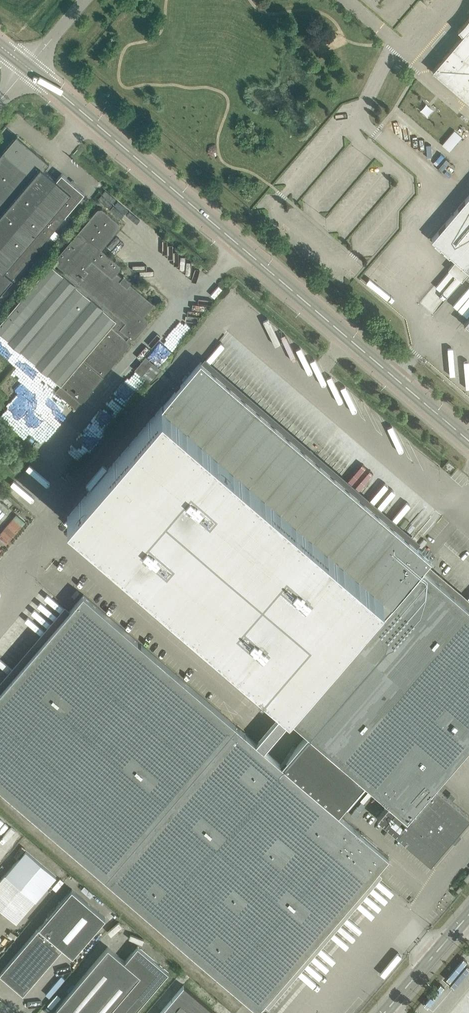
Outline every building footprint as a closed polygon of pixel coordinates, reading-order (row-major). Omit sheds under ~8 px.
[(468,19),(464,24),(462,26),(458,30),(463,35),(433,70),(468,101),(468,18),(468,19)] [(453,129),(441,143),(449,150),(461,136),(453,129)] [(71,208),(84,192),(62,173),(56,179),(44,169),(49,163),(17,135),(0,154),(0,291),(12,278),(71,208)] [(431,238),(468,270),(468,194),(431,238)] [(101,248),(120,226),(119,222),(102,208),(98,208),(55,258),(56,262),(62,268),(62,270),(64,271),(62,273),(50,263),(0,323),(0,332),(8,339),(21,350),(36,362),(35,363),(48,374),(49,373),(61,384),(55,391),(76,408),(131,343),(126,339),(129,336),(131,338),(135,338),(148,323),(148,318),(144,315),(154,303),(130,283),(131,282),(124,275),(123,277),(117,272),(120,268),(120,264),(101,248)] [(446,299),(460,311),(468,302),(460,294),(464,290),(459,285),(446,299)] [(161,369),(149,359),(146,356),(134,369),(150,382),(161,369)] [(364,782),(375,791),(389,804),(377,817),(423,856),(430,863),(468,818),(468,815),(435,786),(468,747),(468,607),(423,568),(431,559),(201,361),(68,517),(288,706),(257,743),(84,594),(0,691),(0,787),(258,1008),(389,856),(338,812),(364,782)] [(36,900),(56,876),(26,849),(5,874),(0,880),(0,908),(17,922),(36,900)] [(62,947),(63,946),(73,955),(106,917),(72,889),(39,927),(0,972),(0,973),(23,993),(62,947)] [(111,934),(122,924),(117,920),(106,930),(111,934)] [(125,961),(108,946),(52,1012),(134,1012),(143,1002),(145,1005),(152,997),(149,995),(168,973),(137,946),(125,961)] [(393,949),(378,971),(385,976),(401,954),(393,949)] [(456,959),(443,980),(449,984),(462,962),(456,959)] [(55,983),(39,1001),(43,1004),(58,986),(55,983)] [(184,985),(182,987),(182,986),(160,1012),(217,1012),(184,985)] [(342,1012),(353,1012),(363,1000),(357,995),(342,1012)]
